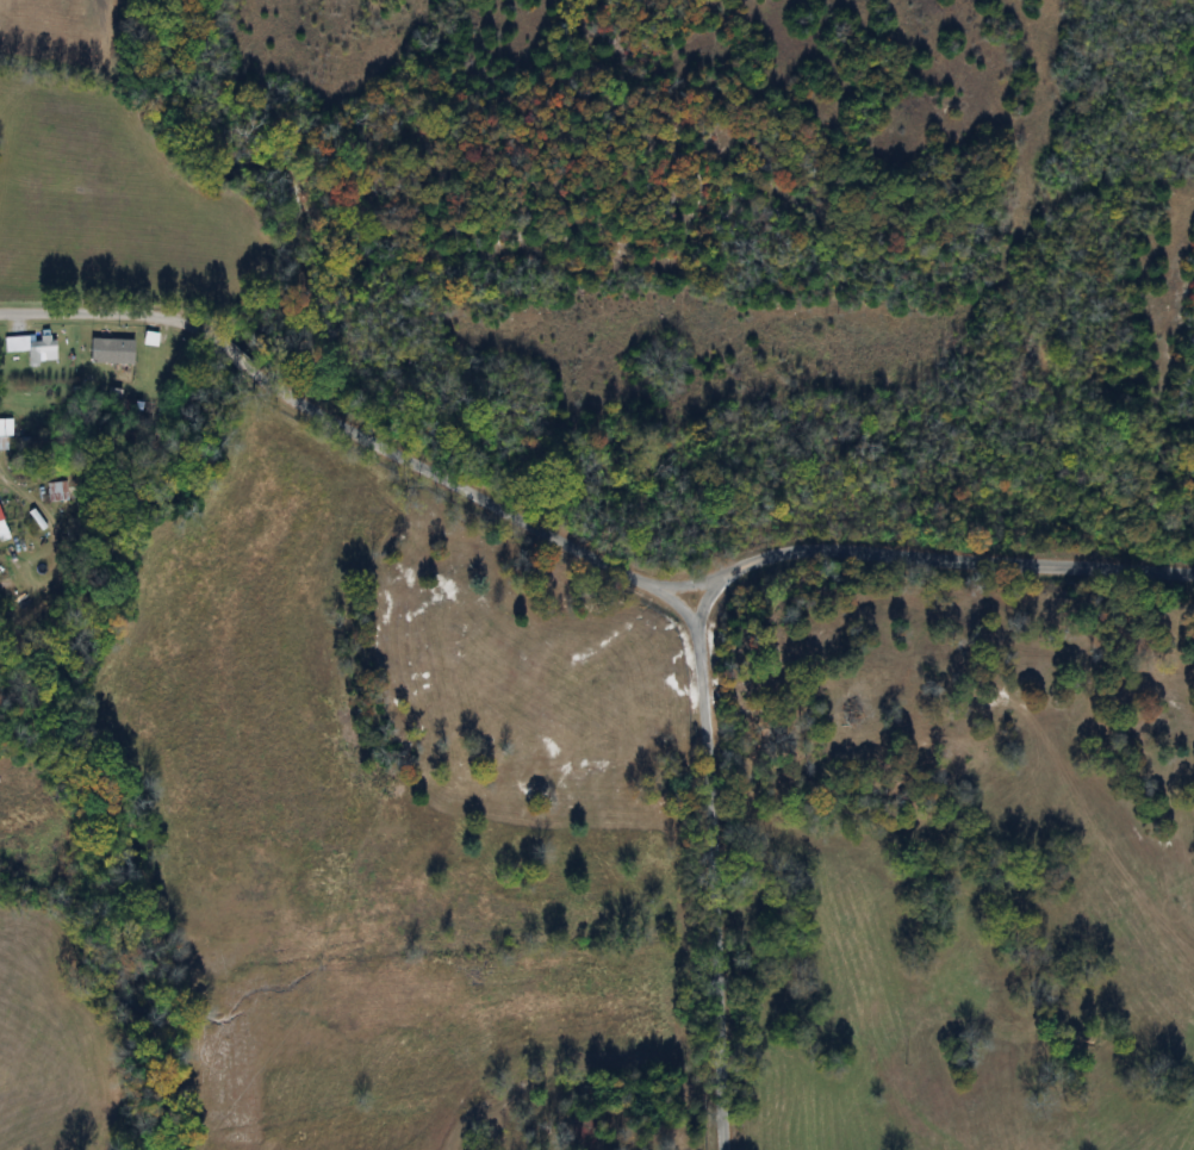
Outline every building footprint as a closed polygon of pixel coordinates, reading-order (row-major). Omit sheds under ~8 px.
[(5,339),(5,351),(28,351),(28,363),(54,363),(54,335),(25,336),(25,339),(5,339)] [(89,363),(132,365),(133,341),(90,339),(89,363)]
